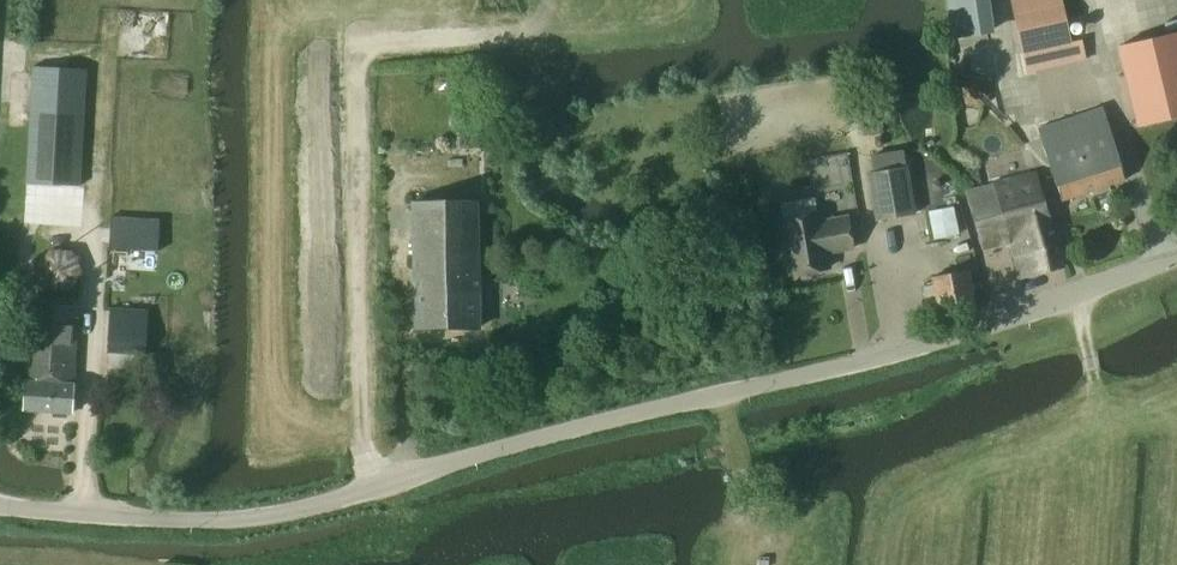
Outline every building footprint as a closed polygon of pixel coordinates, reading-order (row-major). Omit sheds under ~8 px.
[(1022,52),(1071,41),(1062,0),(1011,0),(1022,52)] [(1137,125),(1176,115),(1176,31),(1118,45),(1137,125)] [(1082,39),(1071,41),(1022,52),(1027,72),(1086,59),(1082,39)] [(79,184),(85,68),(33,66),(27,181),(79,184)] [(1062,200),(1124,179),(1100,107),(1038,127),(1062,200)] [(451,127),(463,129),(464,118),(452,117),(451,127)] [(868,171),(876,219),(914,212),(906,164),(868,171)] [(1033,173),(987,184),(992,202),(993,201),(1000,210),(1012,207),(1015,217),(1015,227),(1013,227),(1014,232),(1016,232),(1019,245),(1026,243),(1028,252),(1056,245),(1036,178),(1034,174),(1033,173)] [(987,184),(966,190),(983,249),(1010,242),(1020,277),(1062,266),(1056,245),(1028,252),(1026,243),(1019,245),(1016,232),(1014,232),(1013,227),(1015,227),(1015,217),(1012,207),(1000,210),(993,201),(992,202),(987,184)] [(770,186),(762,188),(764,199),(772,198),(770,186)] [(415,327),(479,325),(477,199),(412,201),(414,299),(410,308),(410,316),(414,322),(415,327)] [(826,251),(852,247),(847,216),(821,220),(819,210),(780,217),(790,273),(829,266),(826,251)] [(110,249),(159,251),(161,218),(112,215),(110,249)] [(940,316),(975,309),(967,269),(932,276),(940,316)] [(71,412),(78,306),(32,303),(25,408),(54,410),(54,414),(66,415),(66,411),(71,412)] [(145,353),(148,309),(113,307),(109,352),(145,353)]
